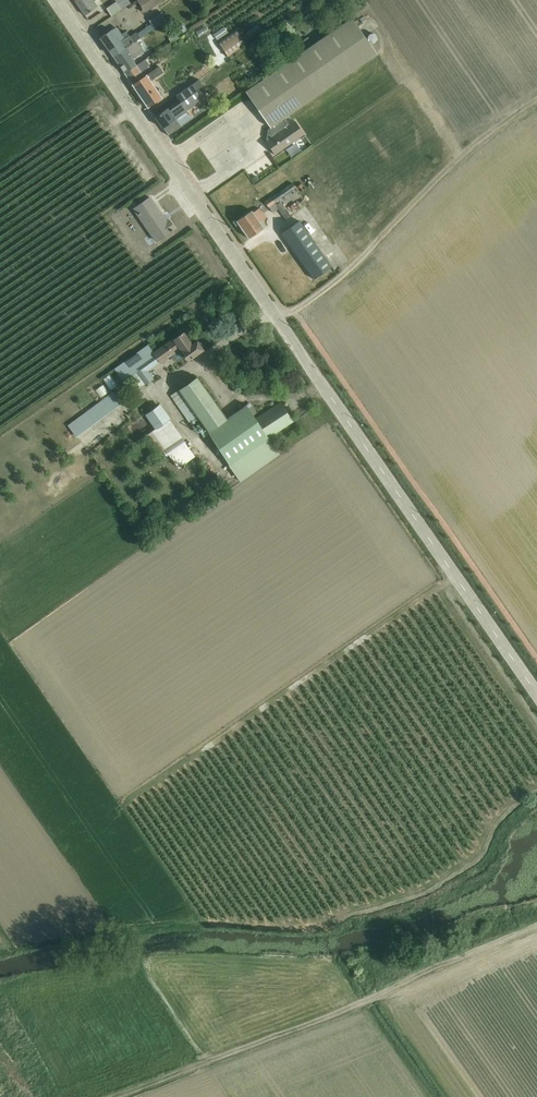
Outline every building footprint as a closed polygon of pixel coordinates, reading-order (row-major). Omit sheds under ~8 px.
[(75,1),(85,16),(98,7),(94,1),(96,0),(77,0),(75,1)] [(106,8),(112,16),(130,5),(126,0),(115,0),(116,2),(106,8)] [(137,0),(145,13),(165,0),(137,0)] [(162,12),(148,20),(154,29),(167,21),(162,12)] [(352,18),(245,92),(270,128),(267,130),(266,139),(268,140),(265,142),(275,155),(304,135),(295,122),(290,125),(285,118),(377,54),(352,18)] [(183,24),(175,29),(179,35),(187,31),(183,24)] [(113,57),(137,41),(136,40),(153,29),(150,25),(137,33),(136,32),(129,36),(126,32),(121,35),(117,28),(101,39),(113,57)] [(257,25),(246,33),(250,39),(261,31),(257,25)] [(213,40),(223,32),(219,26),(208,34),(213,40)] [(235,29),(217,41),(227,56),(245,44),(235,29)] [(137,41),(113,57),(124,73),(136,65),(133,60),(144,52),(137,41)] [(136,65),(124,73),(148,108),(162,98),(150,81),(163,72),(159,66),(144,77),(140,71),(149,65),(145,59),(136,65)] [(179,101),(168,109),(155,118),(168,136),(180,127),(175,120),(187,112),(185,109),(201,98),(192,85),(175,96),(179,101)] [(179,101),(175,96),(164,104),(168,109),(179,101)] [(292,183),(265,202),(273,213),(278,210),(286,221),(291,217),(286,209),(291,205),(289,203),(301,196),(292,183)] [(150,198),(133,210),(156,242),(173,230),(172,230),(174,228),(169,220),(166,223),(163,218),(164,218),(150,198)] [(252,211),(237,221),(248,239),(264,228),(260,222),(266,218),(259,208),(253,212),(252,211)] [(300,221),(281,234),(314,279),(332,267),(300,221)] [(146,346),(115,368),(124,381),(128,379),(137,390),(153,379),(148,371),(159,362),(161,365),(170,357),(174,363),(184,355),(189,361),(204,350),(197,340),(192,344),(184,333),(152,353),(146,346)] [(109,376),(104,379),(111,390),(116,386),(109,376)] [(198,377),(170,396),(188,422),(197,416),(240,481),(279,455),(268,438),(293,421),(281,403),(256,420),(253,416),(257,413),(250,403),(226,418),(198,377)] [(90,388),(94,397),(105,393),(101,384),(90,388)] [(112,393),(69,425),(77,437),(120,404),(112,393)] [(160,404),(145,415),(155,430),(147,435),(163,458),(168,455),(178,468),(195,456),(170,420),(171,419),(160,404)]
